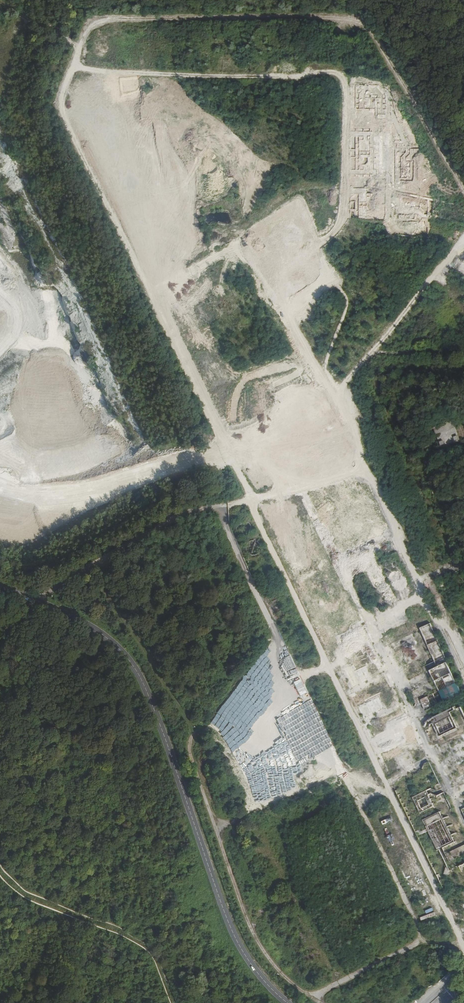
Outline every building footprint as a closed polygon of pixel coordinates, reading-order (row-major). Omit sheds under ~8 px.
[(420,387),(404,387),(405,395),(421,393),(420,387)] [(430,434),(435,450),(442,448),(443,450),(450,448),(449,446),(463,441),(463,428),(460,415),(450,418),(452,422),(456,433),(454,433),(450,420),(433,426),(433,429),(432,429),(432,431),(429,432),(430,434)] [(280,510),(279,500),(274,500),(272,501),(271,503),(263,505),(263,506),(259,507),(260,515),(280,510)] [(302,500),(297,502),(315,541),(321,538),(302,500)] [(236,517),(234,508),(225,510),(227,518),(236,517)] [(367,532),(364,525),(352,531),(355,538),(367,532)] [(376,529),(371,531),(373,533),(375,532),(377,538),(380,536),(376,529)] [(260,545),(259,543),(258,542),(259,538),(254,536),(253,540),(251,540),(248,541),(247,543),(246,545),(245,547),(245,550),(246,552),(248,554),(250,555),(253,555),(255,555),(257,554),(259,552),(260,550),(261,548),(260,545)] [(396,552),(389,538),(385,540),(392,554),(396,552)] [(416,552),(410,540),(406,542),(411,554),(416,552)] [(382,549),(378,542),(364,548),(367,554),(382,549)] [(445,561),(440,545),(433,547),(431,543),(424,546),(429,557),(436,555),(440,563),(445,561)] [(412,591),(395,555),(391,556),(394,566),(392,568),(405,595),(412,591)] [(308,564),(307,561),(304,562),(303,560),(300,561),(301,563),(298,565),(299,568),(308,564)] [(397,603),(378,562),(365,568),(382,609),(397,603)] [(338,576),(333,563),(328,566),(334,578),(338,576)] [(327,585),(323,577),(308,584),(314,596),(332,587),(330,584),(327,585)] [(340,579),(336,581),(336,583),(337,586),(340,585),(343,592),(344,595),(347,593),(340,579)] [(423,613),(419,604),(408,608),(412,617),(423,613)] [(354,606),(348,608),(355,621),(360,618),(354,606)] [(447,661),(448,661),(431,622),(420,627),(437,665),(447,661)] [(295,635),(292,628),(285,631),(289,638),(291,637),(292,638),(291,638),(297,650),(300,648),(294,637),(293,637),(295,635)] [(331,639),(326,628),(321,631),(326,641),(331,639)] [(410,662),(421,656),(415,642),(403,648),(410,662)] [(399,666),(392,653),(388,655),(397,672),(403,669),(401,665),(399,666)] [(445,702),(463,693),(447,661),(437,665),(429,670),(438,689),(445,702)] [(371,678),(365,665),(356,670),(362,683),(371,678)] [(399,700),(392,686),(390,687),(391,690),(390,691),(395,702),(399,700)] [(424,693),(421,686),(410,692),(416,704),(418,703),(416,698),(424,693)] [(426,711),(445,702),(438,689),(420,698),(420,699),(426,711)] [(365,719),(386,709),(379,696),(358,706),(365,719)] [(456,726),(449,711),(431,719),(434,724),(435,724),(440,734),(456,726)] [(381,750),(404,738),(400,730),(376,742),(381,750)] [(463,740),(453,746),(454,747),(451,749),(453,755),(451,756),(454,762),(456,761),(458,765),(463,763),(463,740)] [(453,773),(448,763),(443,765),(448,776),(453,773)] [(421,813),(434,806),(428,794),(426,791),(413,797),(421,813)] [(442,847),(453,841),(439,814),(426,821),(431,830),(429,831),(438,848),(440,848),(442,847)] [(384,825),(393,820),(392,817),(382,822),(384,825)] [(446,854),(450,861),(463,854),(463,846),(446,854)] [(463,920),(463,895),(461,889),(447,896),(460,922),(463,920)]
